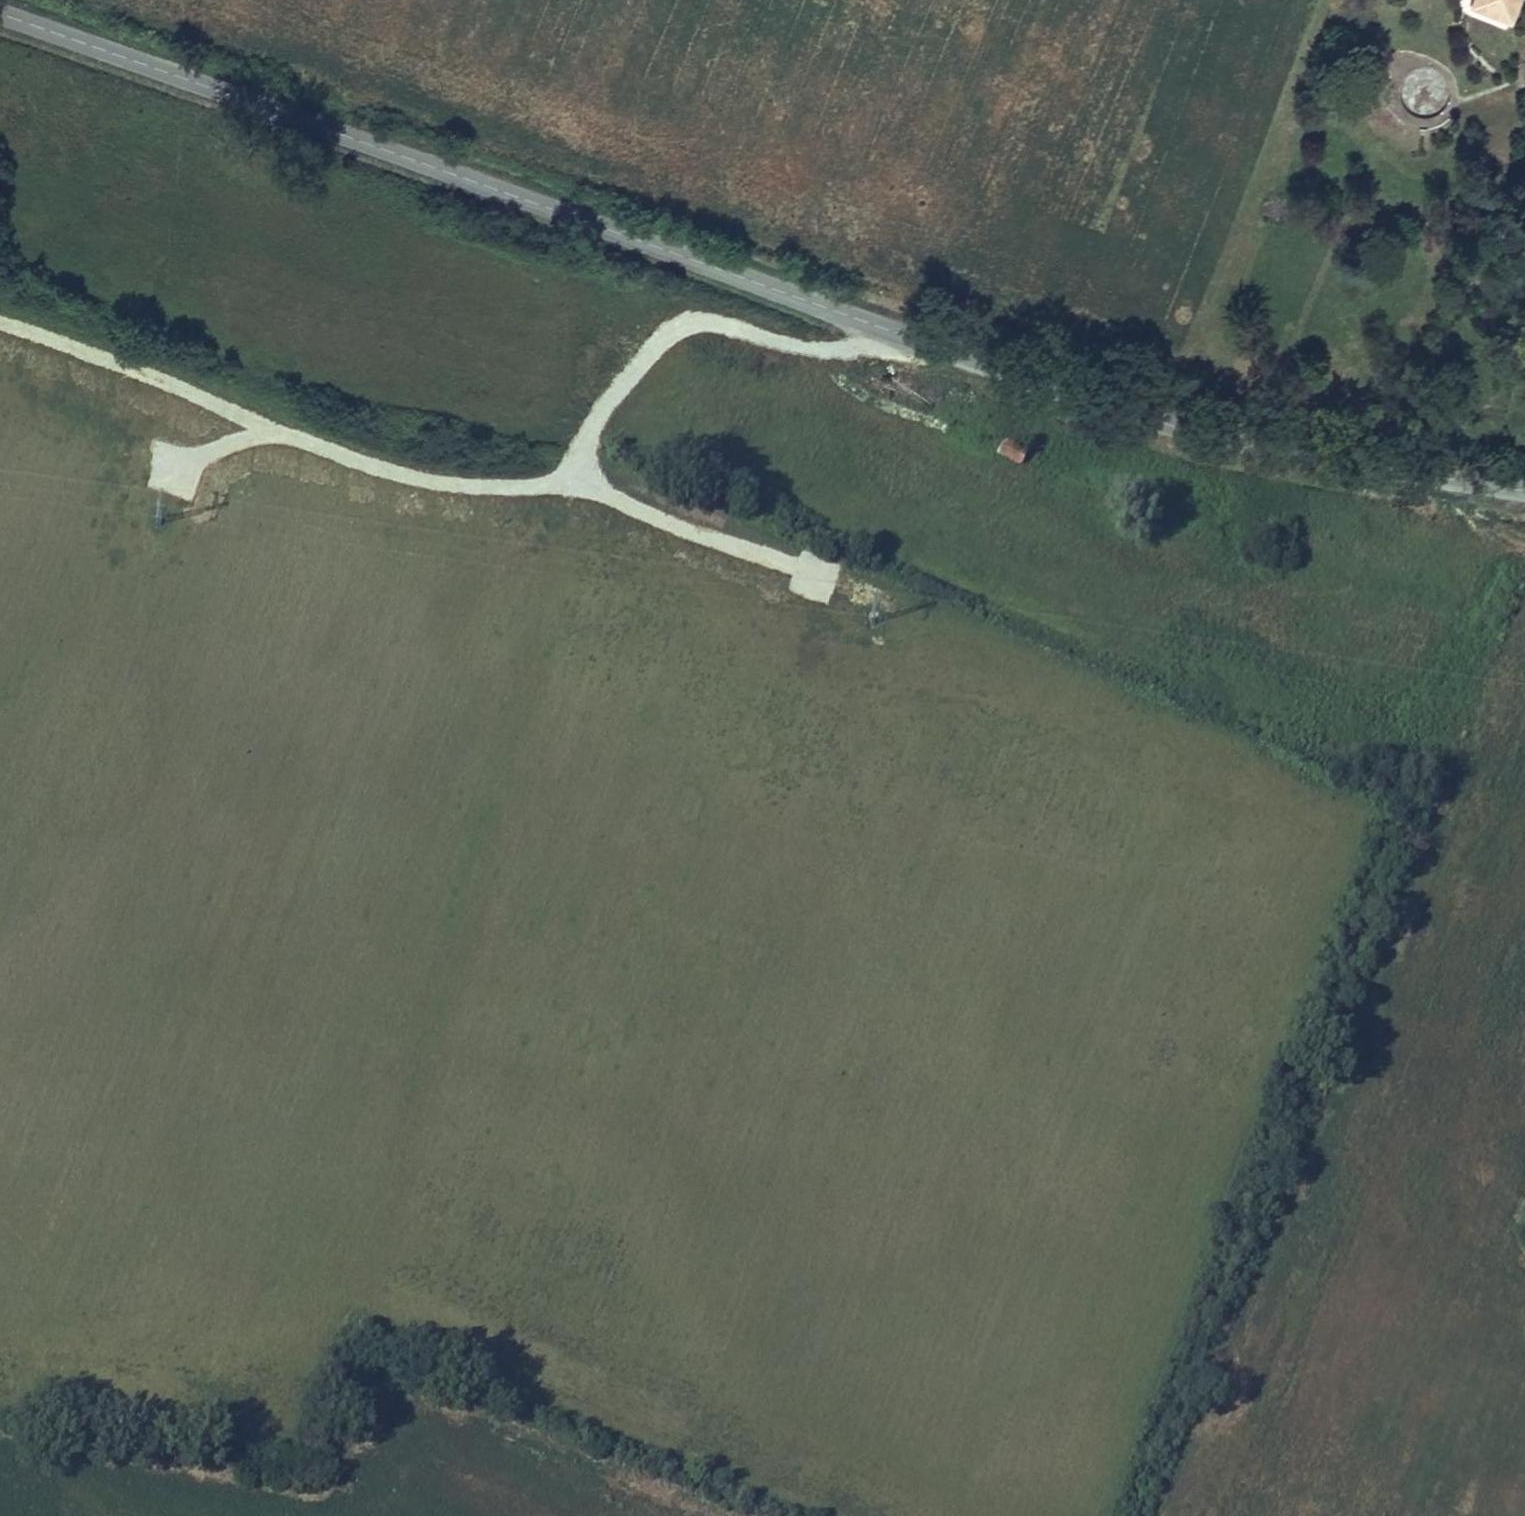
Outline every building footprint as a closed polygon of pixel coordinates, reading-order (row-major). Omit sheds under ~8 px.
[(1499,11),(1504,0),(1472,0),(1499,11)] [(1025,451),(1007,443),(1002,455),(1020,463),(1025,451)]
